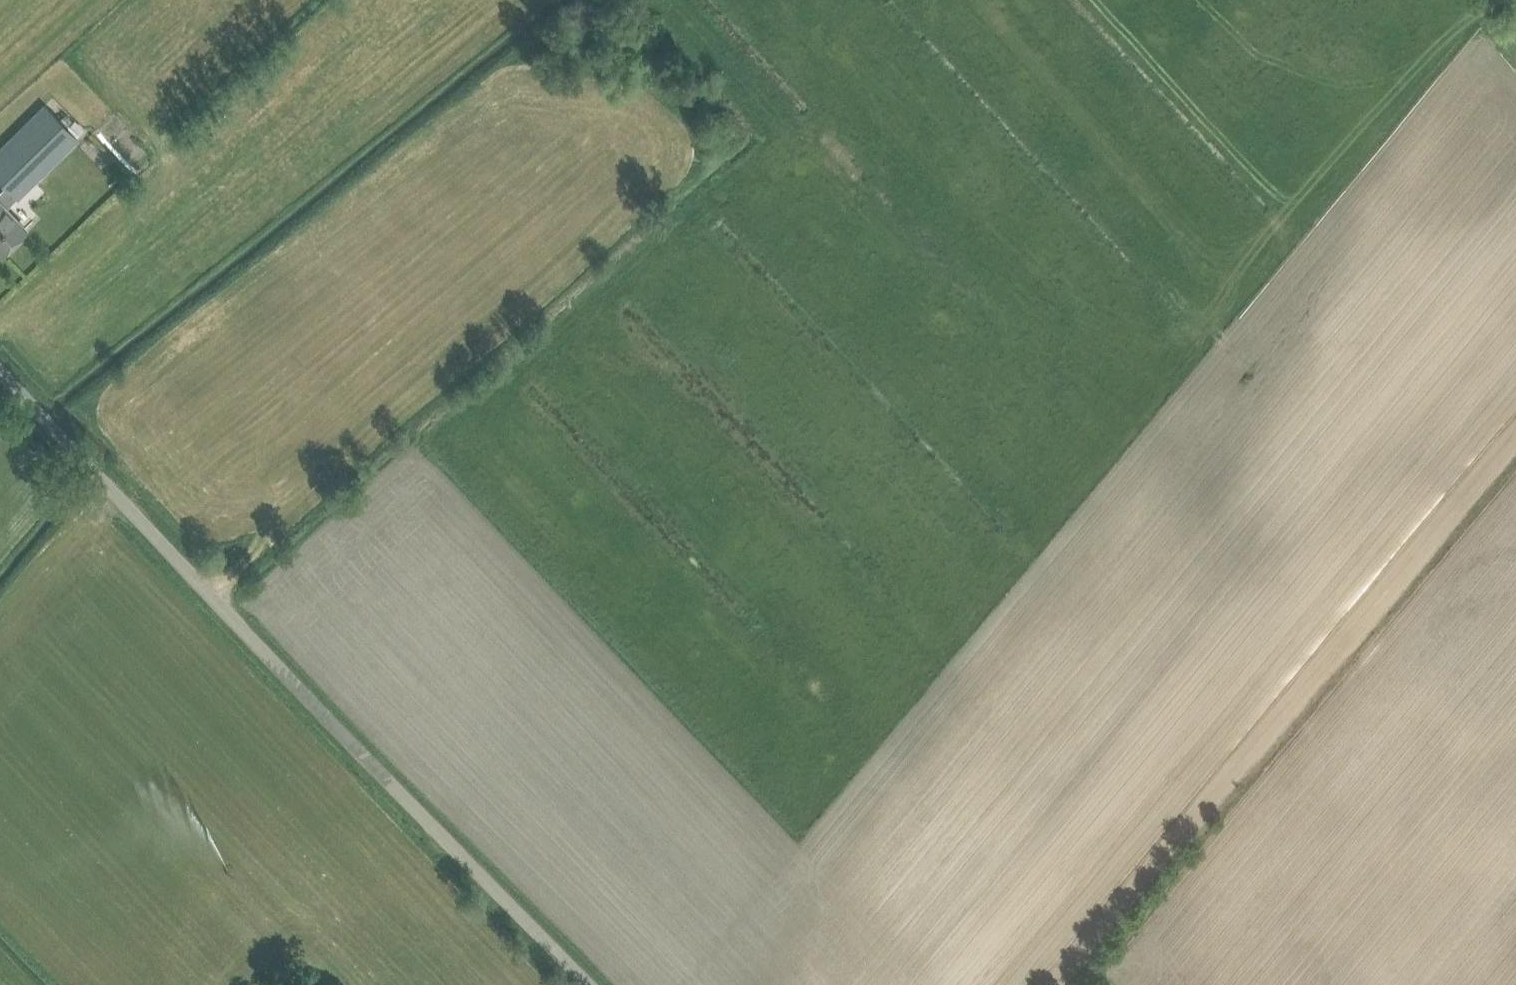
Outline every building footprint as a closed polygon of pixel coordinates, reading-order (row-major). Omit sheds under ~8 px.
[(76,138),(75,137),(82,130),(64,113),(58,120),(43,105),(0,148),(0,179),(6,185),(0,192),(0,255),(26,229),(12,215),(4,208),(16,196),(17,197),(76,138)]
